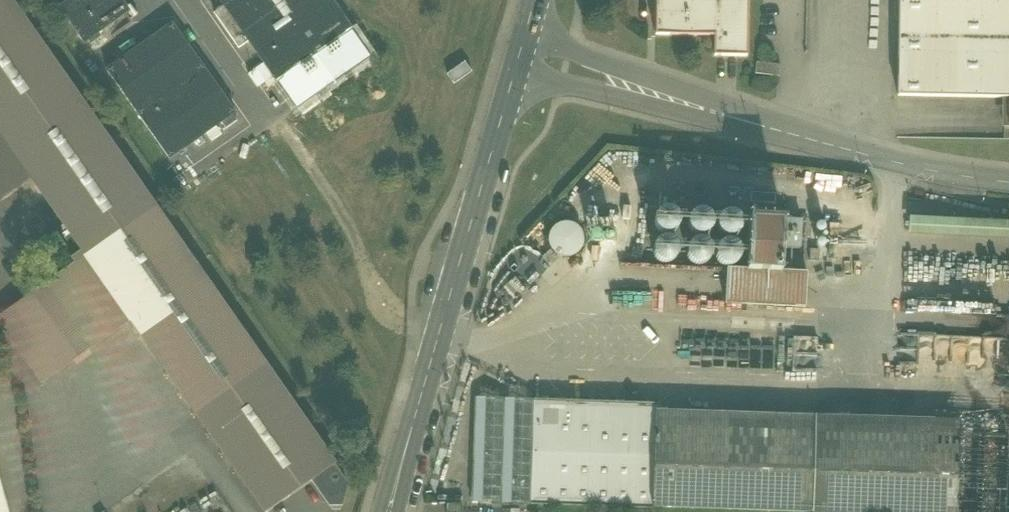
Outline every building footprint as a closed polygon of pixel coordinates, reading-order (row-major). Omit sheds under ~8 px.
[(9,0),(0,0),(0,132),(32,178),(75,239),(86,255),(154,208),(9,0)] [(63,8),(74,0),(57,0),(63,8)] [(63,8),(61,9),(84,42),(126,12),(118,0),(74,0),(63,8)] [(330,0),(221,0),(278,82),(352,31),(330,0)] [(655,35),(715,36),(714,56),(747,56),(748,0),(656,0),(655,35)] [(898,96),(1008,98),(1008,0),(899,0),(898,96)] [(107,71),(169,159),(235,112),(173,24),(107,71)] [(278,82),(297,110),(371,59),(352,31),(278,82)] [(472,73),(465,62),(447,73),(452,80),(454,83),(472,73)] [(755,74),(779,77),(781,65),(757,62),(755,74)] [(32,178),(0,132),(0,201),(32,178)] [(154,208),(86,255),(128,316),(197,414),(265,367),(154,208)] [(657,231),(666,235),(675,232),(680,223),(676,213),(667,209),(658,212),(654,221),(657,231)] [(691,233),(700,237),(709,234),(713,225),(710,215),(701,211),(692,214),(687,223),(691,233)] [(720,234),(729,238),(738,235),(742,226),(739,217),(730,212),(721,216),(716,225),(720,234)] [(782,250),(782,249),(784,219),(749,217),(747,248),(748,248),(782,250)] [(909,217),(909,234),(1008,239),(1008,222),(909,217)] [(801,219),(784,219),(782,249),(800,249),(801,219)] [(553,252),(565,258),(578,254),(584,242),(579,229),(567,223),(554,228),(549,240),(553,252)] [(588,243),(616,244),(616,232),(589,231),(588,243)] [(656,260),(665,264),(674,260),(678,251),(675,242),(666,238),(657,241),(652,250),(656,260)] [(690,261),(699,266),(708,262),(712,253),(708,244),(699,240),(690,243),(686,252),(690,261)] [(718,263),(727,267),(737,264),(741,255),(738,246),(729,241),(719,244),(715,253),(718,263)] [(781,271),(782,250),(748,248),(747,269),(781,271)] [(86,255),(32,294),(74,354),(128,316),(86,255)] [(807,272),(781,271),(747,269),(727,268),(725,303),(805,308),(807,272)] [(74,354),(32,294),(0,316),(0,322),(39,378),(74,354)] [(265,367),(197,414),(266,511),(267,511),(312,481),(333,466),(334,465),(265,367)] [(472,501),(531,503),(534,402),(475,400),(472,501)] [(531,503),(652,507),(655,427),(657,427),(657,410),(657,405),(534,401),(534,402),(531,503)] [(1008,422),(657,410),(657,427),(814,432),(814,431),(1008,437),(1008,422)] [(652,507),(812,511),(815,432),(814,432),(657,427),(655,427),(652,507)] [(814,432),(815,432),(812,511),(813,511),(1005,511),(1008,437),(814,431),(814,432)] [(347,486),(333,466),(312,481),(329,506),(341,506),(347,486)] [(0,482),(0,511),(8,511),(0,482)]
